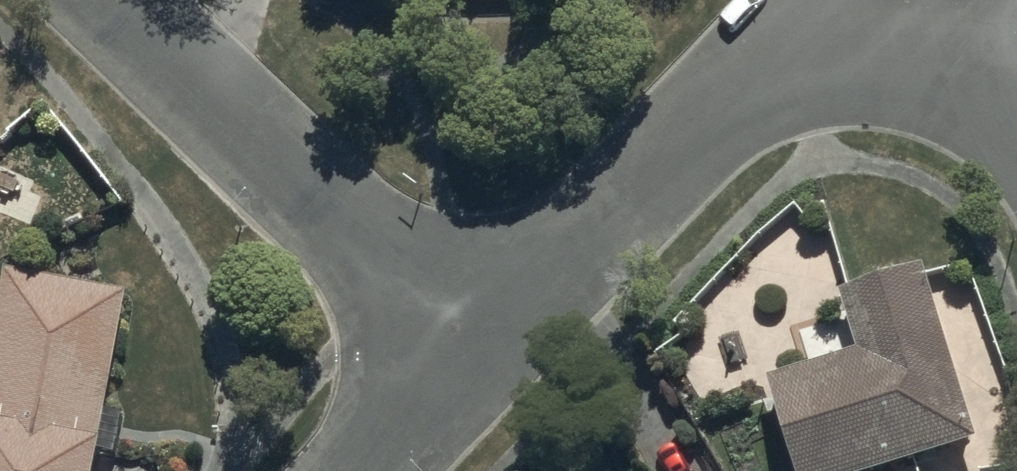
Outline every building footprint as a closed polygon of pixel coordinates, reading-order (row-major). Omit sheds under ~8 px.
[(10,152),(0,149),(0,184),(10,152)] [(839,301),(859,358),(764,390),(791,470),(938,470),(986,455),(926,280),(839,301)] [(132,308),(12,288),(0,362),(0,470),(105,470),(132,308)]
